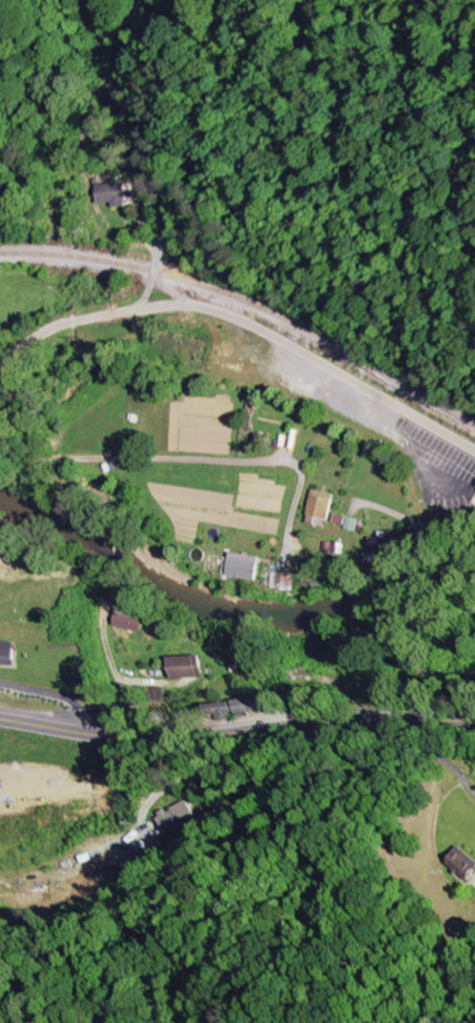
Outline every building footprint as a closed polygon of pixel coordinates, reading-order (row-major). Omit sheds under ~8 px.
[(97,205),(112,204),(112,208),(124,208),(124,184),(96,185),(97,205)] [(311,517),(333,520),(337,494),(316,491),(311,517)] [(348,530),(359,532),(362,520),(351,517),(348,530)] [(229,577),(258,582),(262,559),(233,554),(229,577)] [(297,591),(298,575),(275,574),(274,590),(297,591)] [(141,632),(144,615),(117,611),(114,627),(141,632)] [(16,666),(16,643),(6,642),(5,648),(0,648),(0,666),(16,666)] [(168,657),(169,680),(202,679),(201,656),(168,657)] [(225,716),(249,714),(248,712),(261,710),(260,699),(224,702),(225,716)] [(196,820),(187,802),(156,817),(165,835),(196,820)] [(463,882),(474,864),(474,861),(453,847),(440,867),(463,882)]
